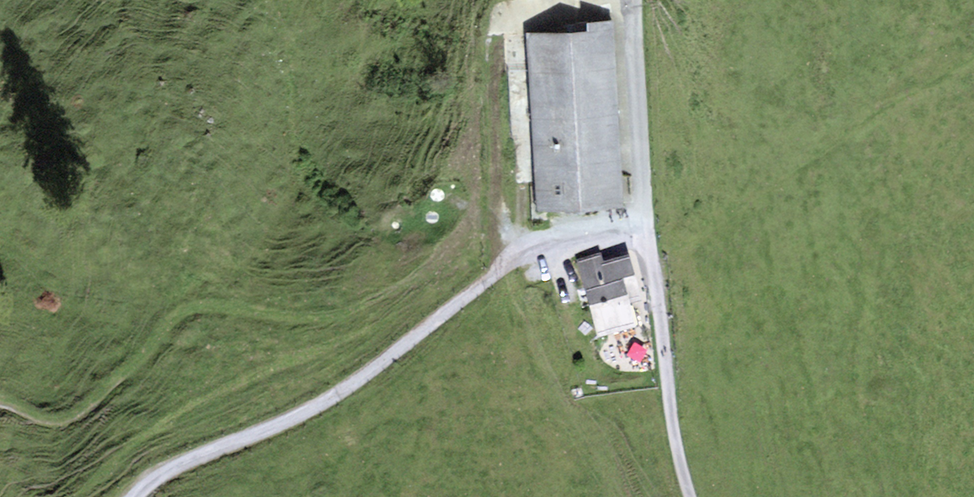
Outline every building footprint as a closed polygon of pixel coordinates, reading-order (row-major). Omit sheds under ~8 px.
[(587,30),(527,34),(537,212),(623,207),(612,22),(586,23),(587,30)] [(601,256),(576,263),(597,344),(635,334),(629,308),(642,305),(630,259),(604,266),(601,256)]
